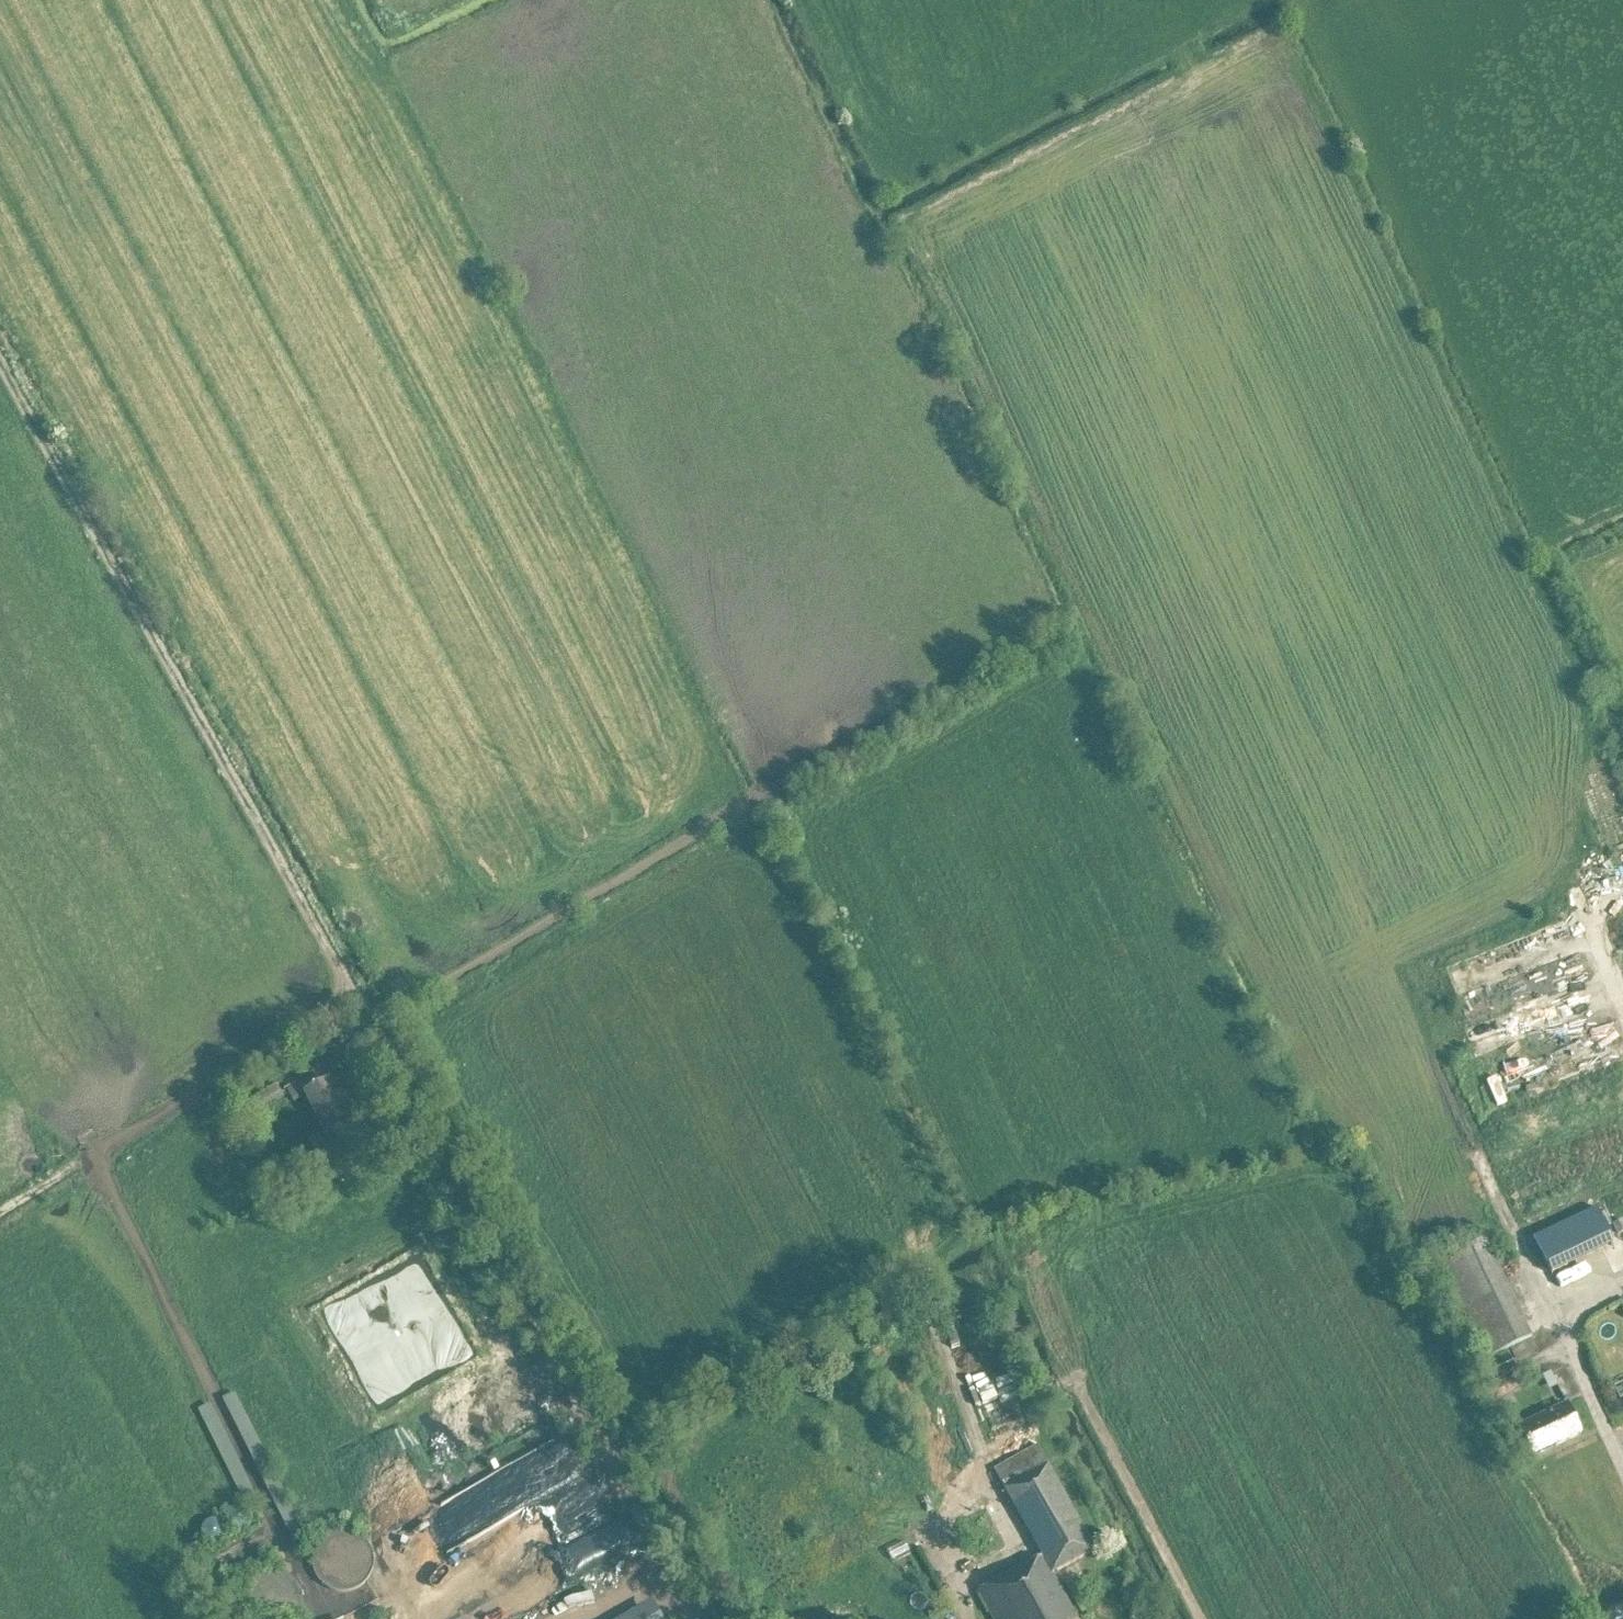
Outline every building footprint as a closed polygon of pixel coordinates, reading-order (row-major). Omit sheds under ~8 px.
[(319,1088),(314,1078),(288,1092),(293,1102),(305,1096),(329,1142),(317,1148),(323,1158),(327,1156),(332,1165),(341,1160),(336,1151),(349,1144),(344,1135),(354,1130),(329,1082),(319,1088)] [(259,1115),(283,1100),(276,1087),(251,1101),(259,1115)] [(1601,1207),(1533,1239),(1544,1262),(1546,1261),(1552,1273),(1616,1242),(1610,1230),(1612,1230),(1601,1207)] [(1481,1363),(1529,1341),(1482,1240),(1433,1262),(1481,1363)] [(300,1532),(238,1393),(225,1399),(288,1537),(300,1532)] [(257,1496),(208,1405),(198,1410),(247,1501),(257,1496)] [(1555,1449),(1581,1437),(1567,1408),(1519,1430),(1533,1460),(1535,1459),(1533,1456),(1554,1446),(1555,1449)] [(1051,1577),(1094,1553),(1036,1449),(993,1473),(1041,1559),(978,1594),(992,1618),(1075,1618),(1051,1577)] [(523,1570),(543,1604),(640,1545),(627,1523),(628,1522),(596,1468),(513,1518),(539,1561),(523,1570)]
